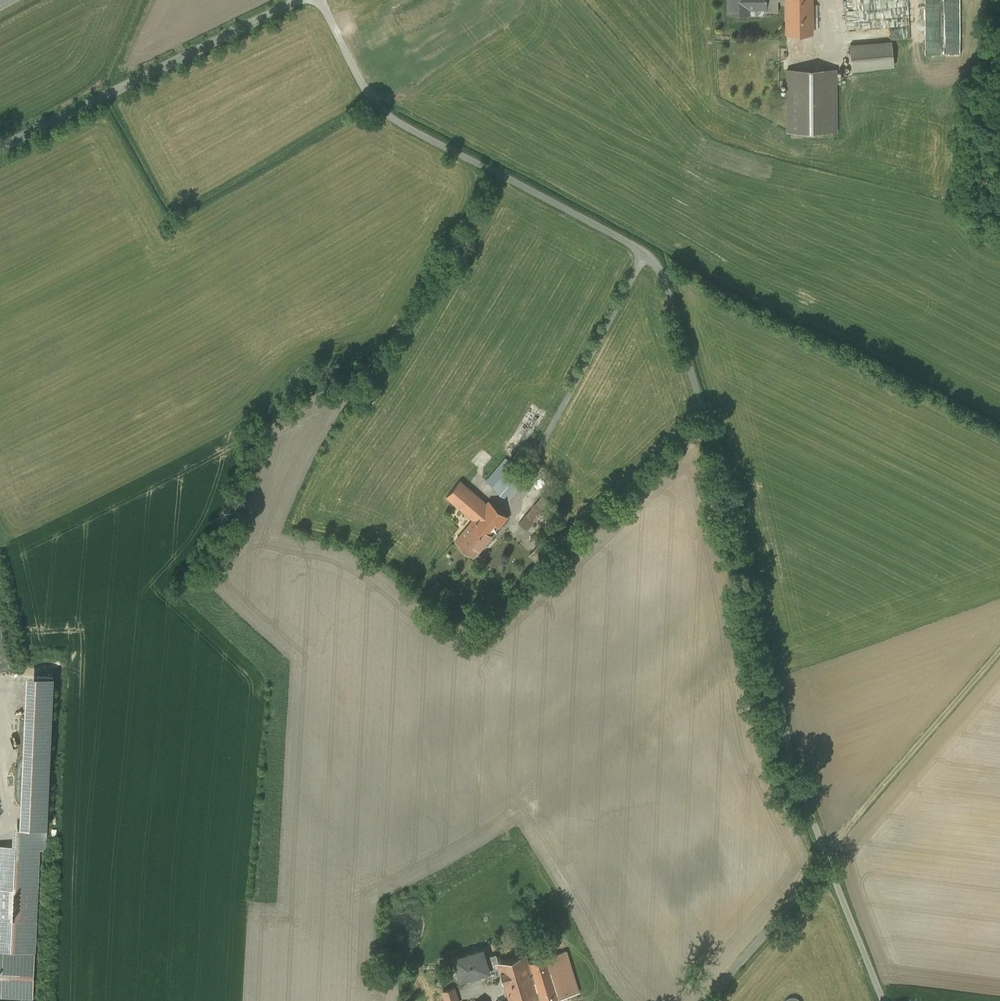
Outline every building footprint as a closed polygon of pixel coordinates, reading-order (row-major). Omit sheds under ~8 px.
[(728,11),(748,11),(748,5),(765,5),(765,10),(778,10),(778,0),(728,0),(728,11)] [(787,31),(812,31),(812,0),(786,0),(787,31)] [(891,40),(850,43),(853,68),(894,65),(891,40)] [(823,67),(787,68),(788,131),(824,131),(823,67)] [(835,67),(823,67),(824,131),(836,131),(835,67)] [(512,463),(492,486),(500,492),(519,470),(512,463)] [(507,516),(489,501),(487,503),(460,481),(447,496),(473,519),(492,535),(507,516)] [(535,503),(519,523),(526,529),(543,509),(535,503)] [(473,519),(455,541),(473,556),(492,535),(473,519)] [(9,672),(7,663),(3,664),(1,652),(5,651),(0,623),(0,674),(9,672)] [(17,848),(2,847),(0,847),(0,951),(35,953),(40,849),(46,849),(46,828),(19,827),(18,827),(17,848)] [(483,950),(455,958),(458,968),(461,967),(464,978),(489,971),(489,970),(499,966),(500,966),(499,962),(496,954),(485,957),(483,950)] [(566,951),(549,956),(562,998),(579,993),(566,951)] [(499,962),(500,966),(499,966),(510,1000),(551,1000),(562,998),(549,956),(529,962),(526,954),(499,962)] [(0,956),(0,997),(33,998),(35,957),(0,956)] [(443,991),(446,1000),(458,1000),(454,988),(443,991)]
